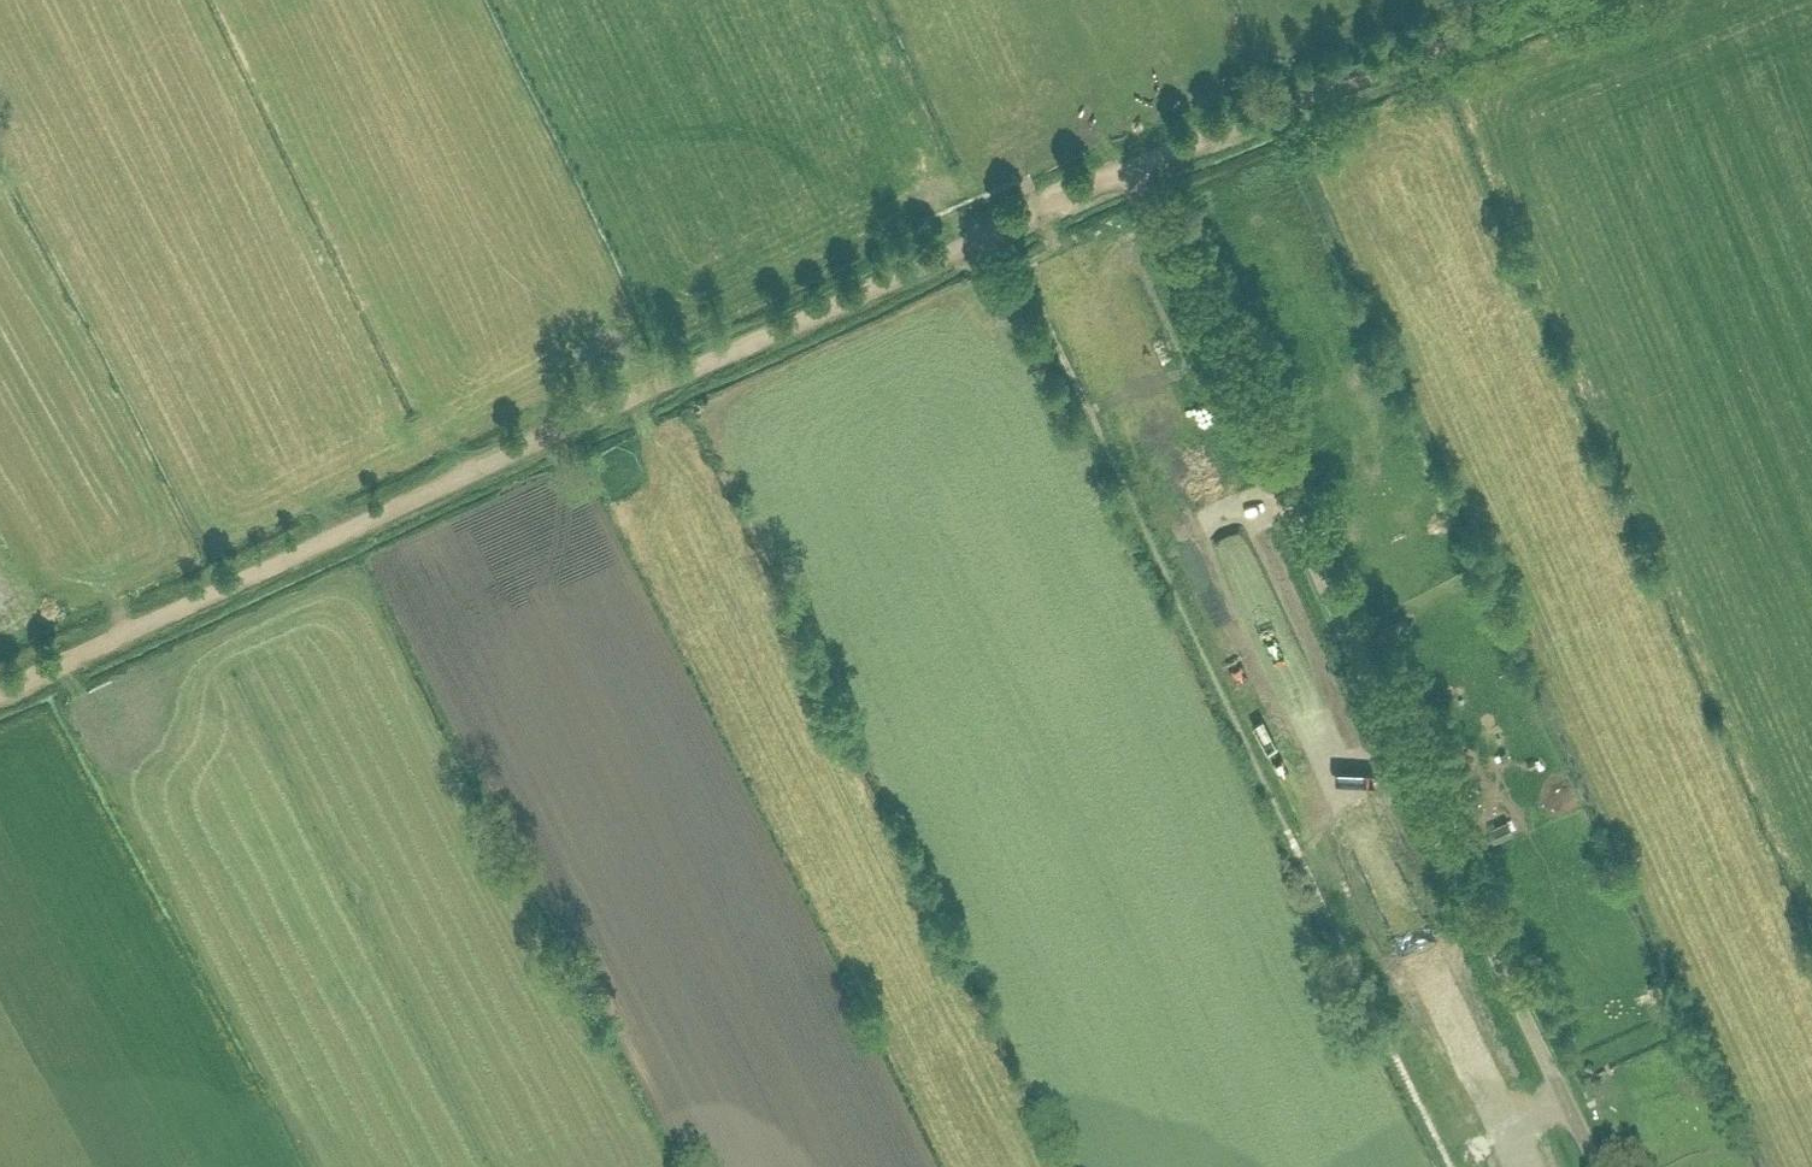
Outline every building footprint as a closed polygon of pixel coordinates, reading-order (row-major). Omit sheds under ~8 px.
[(99,726),(112,717),(103,704),(90,713),(99,726)]
